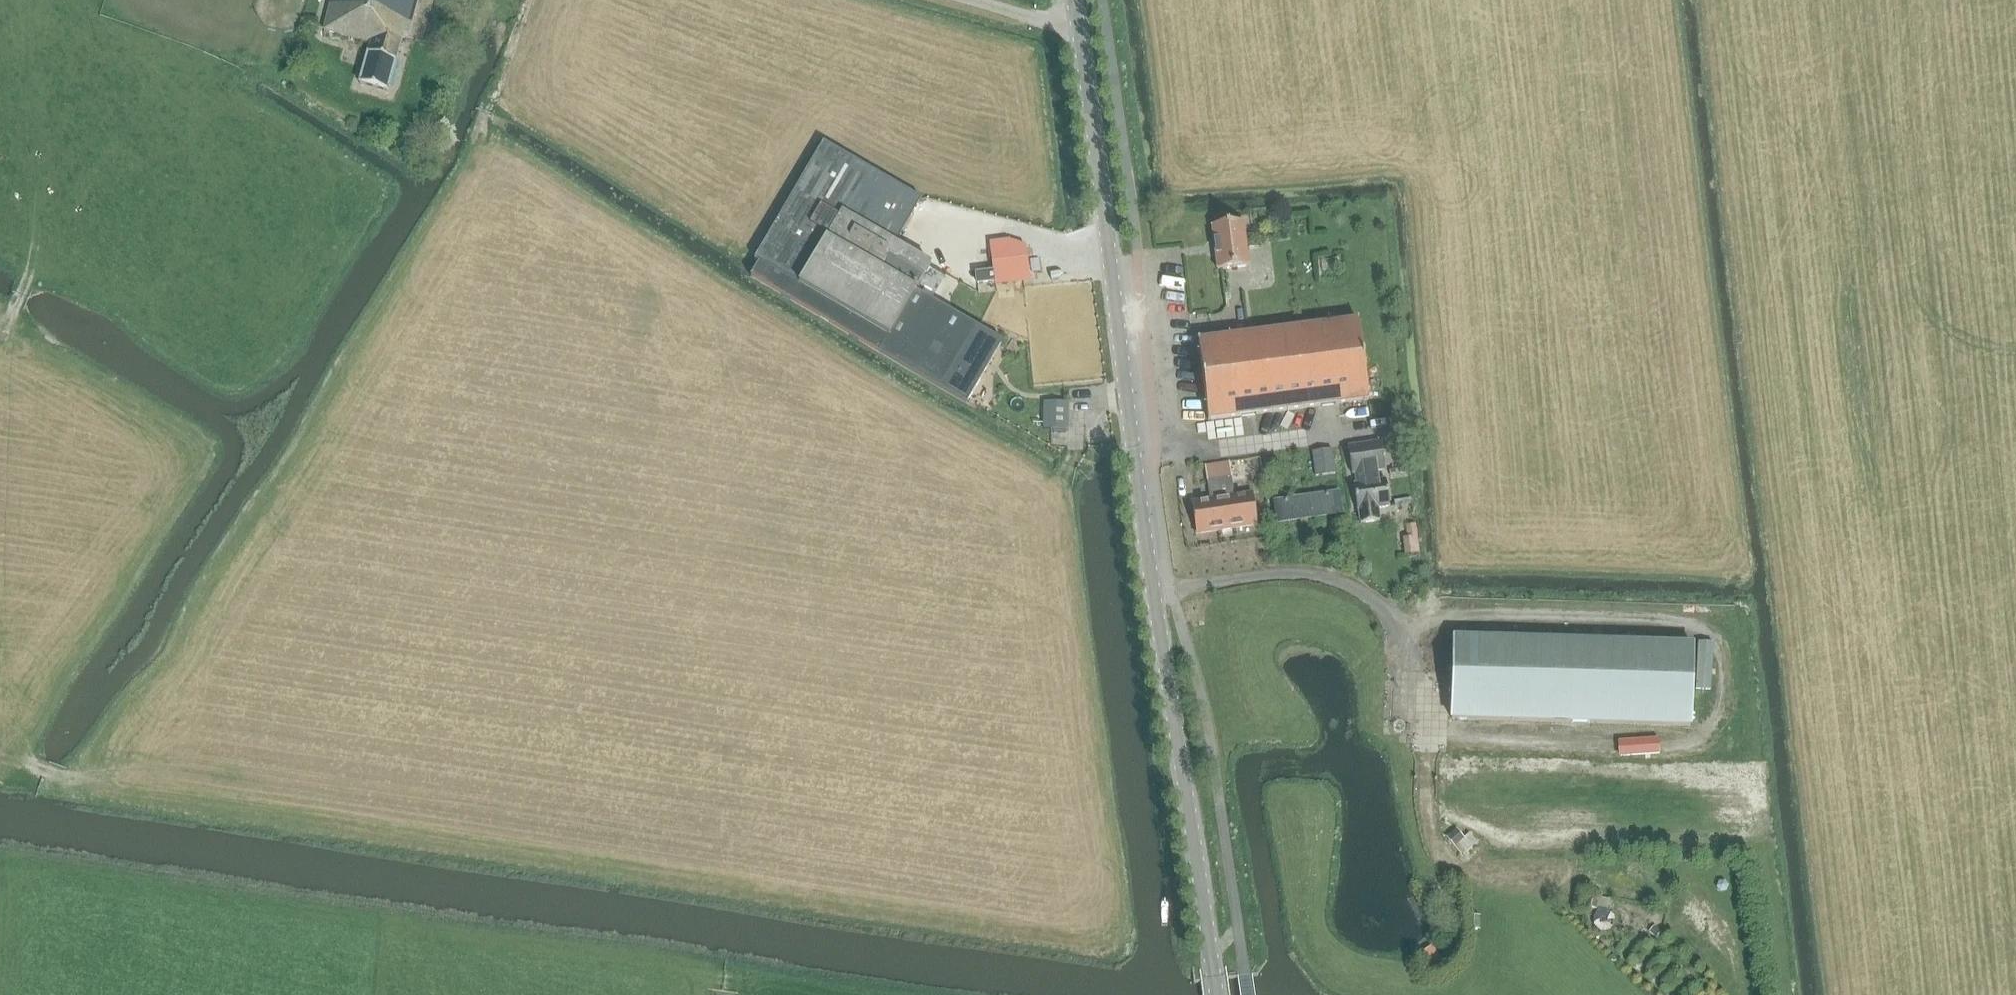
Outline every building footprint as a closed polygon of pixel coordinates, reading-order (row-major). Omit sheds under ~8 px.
[(325,25),(374,39),(362,79),(389,87),(406,31),(408,32),(418,0),(333,0),(325,25)] [(755,260),(759,262),(750,277),(879,353),(966,403),(1002,341),(916,291),(931,265),(895,244),(921,199),(824,143),(755,260)] [(1216,270),(1250,266),(1244,222),(1210,226),(1216,270)] [(995,281),(1029,277),(1027,258),(993,262),(995,281)] [(977,283),(994,281),(992,272),(976,274),(977,283)] [(1208,420),(1368,400),(1358,320),(1198,340),(1208,420)] [(1044,415),(1043,427),(1068,428),(1069,401),(1054,401),(1053,415),(1044,415)] [(1385,479),(1378,480),(1377,470),(1384,469),(1380,442),(1348,446),(1352,474),(1361,473),(1362,483),(1353,484),(1357,510),(1358,510),(1360,523),(1379,520),(1377,507),(1389,506),(1385,479)] [(1335,473),(1332,449),(1312,452),(1315,476),(1335,473)] [(1252,493),(1234,496),(1229,461),(1205,464),(1209,499),(1191,502),(1196,534),(1257,524),(1252,493)] [(1277,522),(1341,513),(1338,492),(1274,501),(1277,522)] [(1419,553),(1415,524),(1405,525),(1407,537),(1402,538),(1404,555),(1419,553)] [(1690,726),(1693,645),(1454,638),(1451,719),(1690,726)] [(1446,837),(1454,847),(1464,837),(1456,828),(1446,837)] [(1584,907),(1597,910),(1599,899),(1586,897),(1584,907)] [(1480,930),(1480,916),(1468,916),(1467,930),(1480,930)] [(1662,931),(1655,925),(1649,931),(1656,938),(1662,931)] [(1445,962),(1431,945),(1419,954),(1433,972),(1445,962)]
